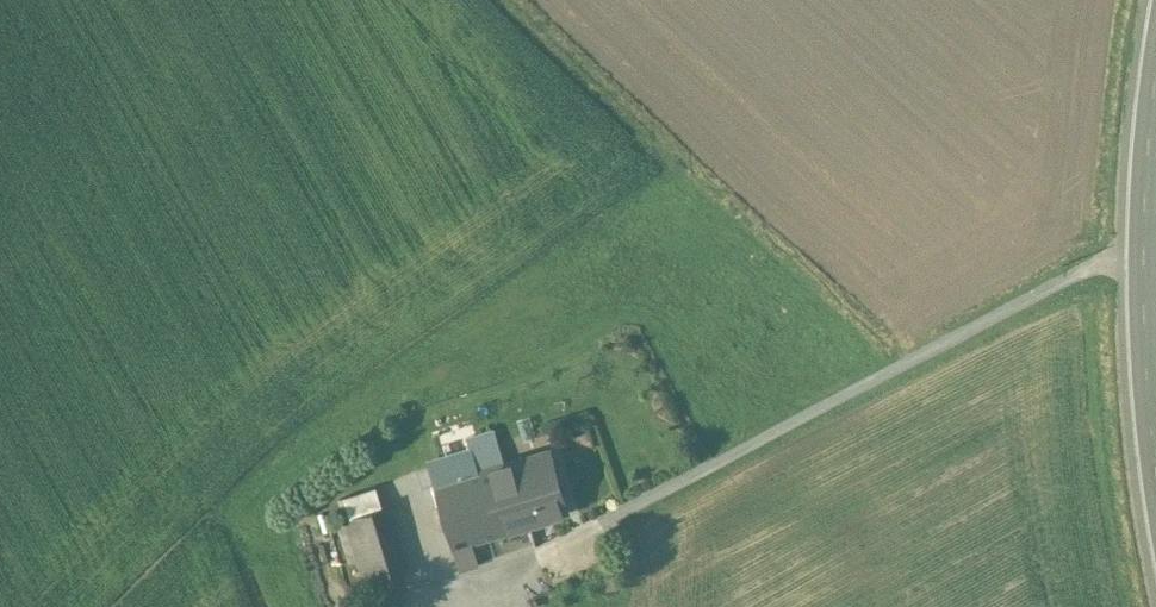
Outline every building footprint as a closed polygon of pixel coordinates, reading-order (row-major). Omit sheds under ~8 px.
[(480,450),(431,464),(437,487),(504,467),(494,431),(476,437),(480,450)] [(552,453),(512,465),(529,523),(570,511),(552,453)] [(504,467),(437,487),(454,545),(471,540),(529,523),(512,465),(504,467)] [(383,508),(347,519),(368,588),(389,582),(393,594),(408,589),(383,508)] [(471,540),(454,545),(460,563),(476,558),(471,540)]
